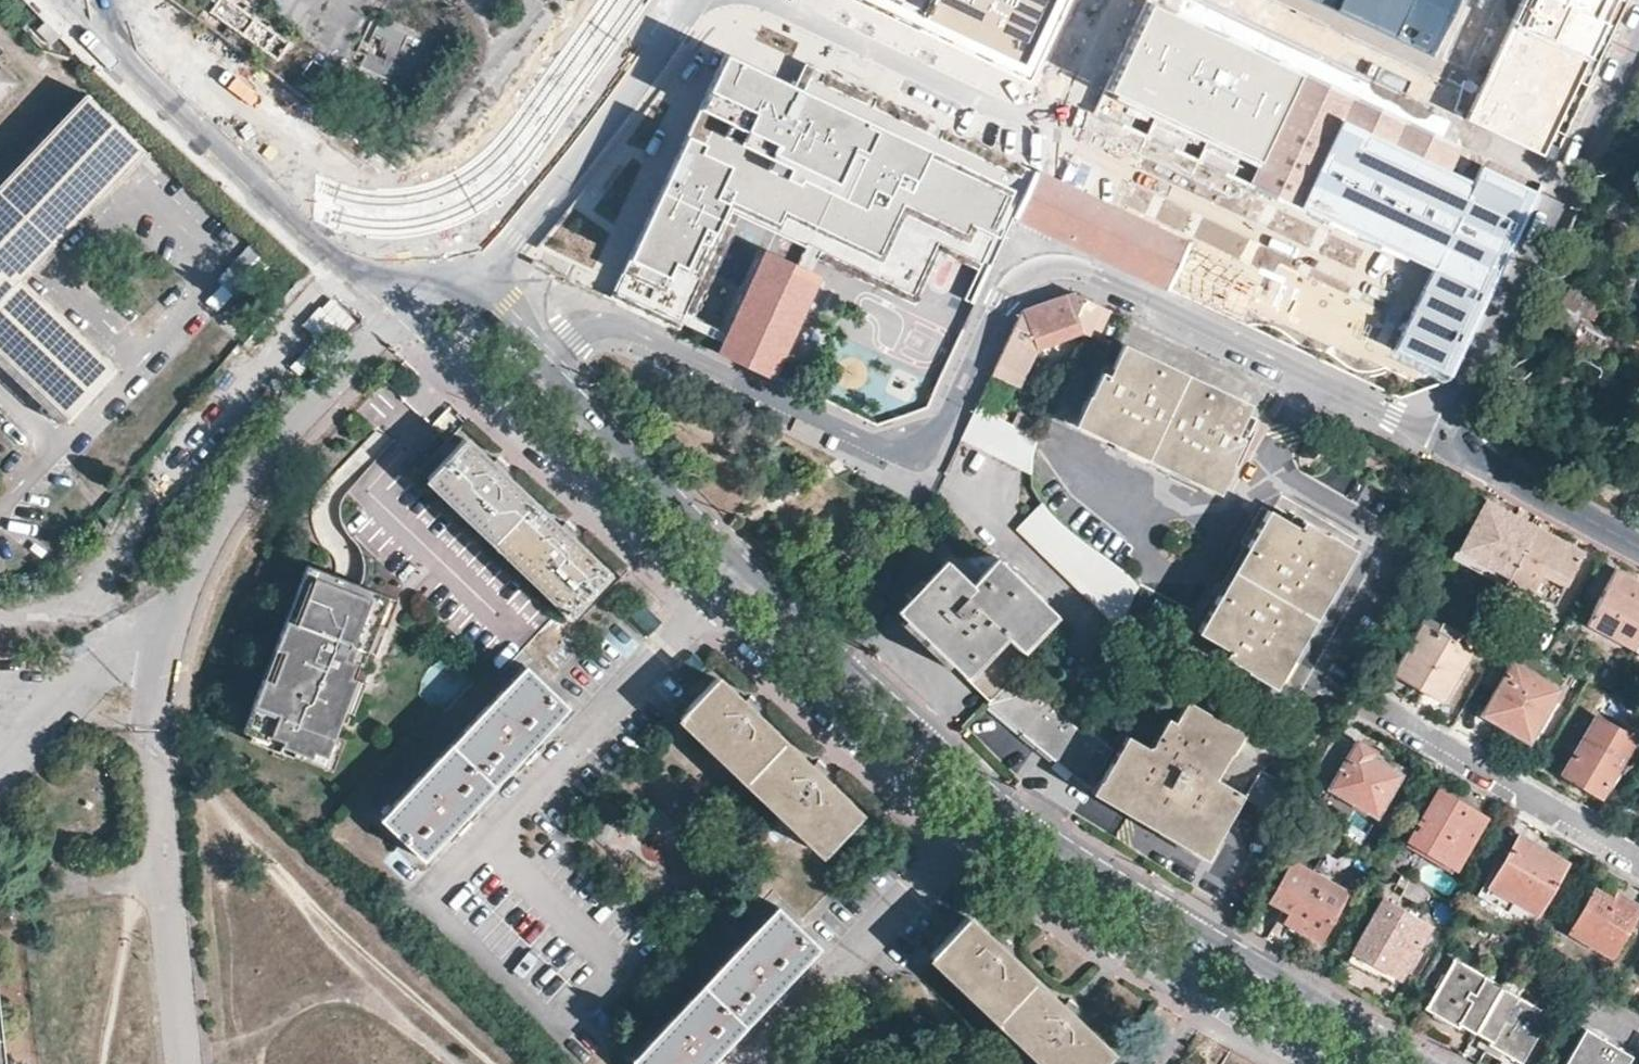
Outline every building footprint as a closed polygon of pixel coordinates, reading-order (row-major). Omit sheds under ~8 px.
[(226,0),(221,0),(210,18),(279,66),(294,45),(226,0)] [(917,26),(929,0),(858,0),(917,26)] [(917,26),(1025,75),(1061,0),(929,0),(917,26)] [(1154,0),(1152,0),(1102,107),(1251,177),(1301,69),(1154,0)] [(1454,0),(1329,0),(1432,47),(1454,0)] [(1470,120),(1535,153),(1606,0),(1524,0),(1470,120)] [(426,43),(376,17),(359,50),(369,54),(364,63),(404,85),(426,43)] [(964,299),(974,303),(1014,217),(1036,169),(816,67),(805,91),(725,55),(612,299),(642,313),(672,326),(722,219),(912,306),(938,250),(977,269),(964,299)] [(337,74),(317,61),(303,82),(323,95),(337,74)] [(0,66),(0,104),(19,84),(0,66)] [(1301,69),(1251,177),(1305,202),(1342,121),(1442,167),(1455,140),(1301,69)] [(17,279),(141,148),(86,97),(0,187),(0,352),(67,415),(111,369),(17,279)] [(1342,121),(1305,202),(1405,248),(1426,202),(1456,216),(1435,262),(1393,350),(1451,377),(1539,191),(1479,164),(1471,181),(1442,167),(1342,121)] [(1014,217),(1168,289),(1191,241),(1065,183),(1036,169),(1014,217)] [(1456,216),(1426,202),(1405,248),(1435,262),(1456,216)] [(1262,275),(1191,241),(1168,289),(1239,322),(1262,275)] [(272,264),(253,245),(221,279),(242,297),(272,264)] [(820,272),(772,249),(724,352),(772,374),(820,272)] [(1112,308),(1071,289),(1019,309),(994,364),(1024,378),(1040,343),(1041,343),(1047,341),(1075,329),(1097,339),(1112,308)] [(1237,422),(1247,401),(1210,382),(1208,386),(1185,375),(1187,371),(1182,368),(1180,373),(1160,363),(1161,359),(1125,342),(1113,363),(1105,360),(1077,421),(1215,487),(1245,426),(1237,422)] [(1024,378),(994,364),(990,371),(1021,385),(1024,378)] [(1036,419),(1019,410),(1013,422),(1030,430),(1036,419)] [(560,529),(564,524),(559,519),(554,514),(553,514),(552,514),(549,516),(548,517),(547,516),(546,516),(503,474),(507,470),(501,464),(496,459),(492,463),(491,463),(490,463),(464,438),(428,476),(572,613),(608,575),(560,529)] [(1420,479),(1427,463),(1415,457),(1407,473),(1420,479)] [(1069,527),(1040,498),(1016,525),(1117,626),(1136,584),(1123,570),(1120,567),(1118,564),(1115,562),(1111,559),(1081,538),(1069,527)] [(1504,577),(1533,524),(1484,499),(1453,558),(1501,583),(1504,577)] [(1271,683),(1350,548),(1292,514),(1288,520),(1266,507),(1245,544),(1249,547),(1222,595),(1217,593),(1196,630),(1217,642),(1213,650),(1271,683)] [(1580,549),(1533,524),(1504,577),(1552,602),(1580,549)] [(894,612),(989,698),(1018,670),(1030,657),(1019,647),(1052,611),(995,556),(970,583),(944,559),(894,612)] [(398,600),(307,564),(296,592),(305,596),(295,621),(286,618),(275,647),(284,650),(272,680),(263,676),(242,730),(249,734),(252,727),(296,745),(292,755),(331,770),(344,738),(334,734),(339,720),(344,709),(350,692),(356,677),(363,659),(367,650),(377,624),(386,628),(387,628),(398,600)] [(1638,637),(1638,585),(1612,570),(1586,618),(1635,645),(1638,637)] [(305,596),(296,592),(286,618),(295,621),(305,596)] [(1439,699),(1472,648),(1452,636),(1455,630),(1440,622),(1436,627),(1421,618),(1390,670),(1439,699)] [(386,628),(377,624),(367,650),(376,654),(386,628)] [(284,650),(275,647),(263,676),(272,680),(284,650)] [(1528,740),(1558,687),(1512,659),(1480,713),(1528,740)] [(424,856),(568,704),(526,663),(382,816),(424,856)] [(1018,670),(989,698),(1091,782),(1110,748),(1081,723),(1077,727),(1071,721),(1018,670)] [(356,677),(350,692),(359,696),(365,681),(356,677)] [(811,767),(815,762),(808,756),(802,751),(798,755),(754,713),(758,708),(753,702),(747,697),(743,702),(716,677),(680,714),(823,851),(859,813),(811,767)] [(350,692),(344,709),(353,712),(359,696),(350,692)] [(1240,793),(1212,776),(1238,732),(1184,701),(1163,735),(1154,731),(1146,747),(1124,734),(1095,786),(1207,851),(1240,793)] [(1599,796),(1634,738),(1596,715),(1560,774),(1599,796)] [(249,734),(247,738),(291,756),(292,755),(296,745),(252,727),(249,734)] [(1352,742),(1333,731),(1310,779),(1375,817),(1399,775),(1371,759),(1375,751),(1354,739),(1352,742)] [(1292,811),(1303,792),(1260,768),(1244,793),(1288,819),(1292,811)] [(1455,866),(1485,814),(1435,785),(1433,789),(1435,790),(1406,838),(1455,866)] [(1535,911),(1564,863),(1518,835),(1488,884),(1535,911)] [(1298,866),(1276,904),(1298,917),(1320,879),(1298,866)] [(1354,898),(1320,879),(1298,917),(1293,926),(1327,945),(1354,898)] [(1609,955),(1637,906),(1615,892),(1611,899),(1593,888),(1568,931),(1609,955)] [(1399,981),(1431,927),(1386,900),(1354,954),(1399,981)] [(817,944),(776,903),(631,1055),(641,1063),(703,1063),(817,944)] [(1066,1001),(1061,996),(1055,991),(1050,995),(1005,952),(1010,947),(1005,943),(999,936),(994,941),(967,916),(931,953),(1047,1063),(1099,1063),(1110,1052),(1062,1006),(1066,1001)] [(1459,1023),(1473,1031),(1505,979),(1494,972),(1490,979),(1453,958),(1423,1005),(1456,1025),(1459,1023)] [(0,969),(0,1063),(12,1063),(0,969)] [(1505,979),(1473,1031),(1487,1040),(1486,1043),(1520,1062),(1548,1014),(1516,994),(1520,988),(1505,979)] [(1628,1054),(1581,1026),(1557,1063),(1623,1063),(1628,1054)]
